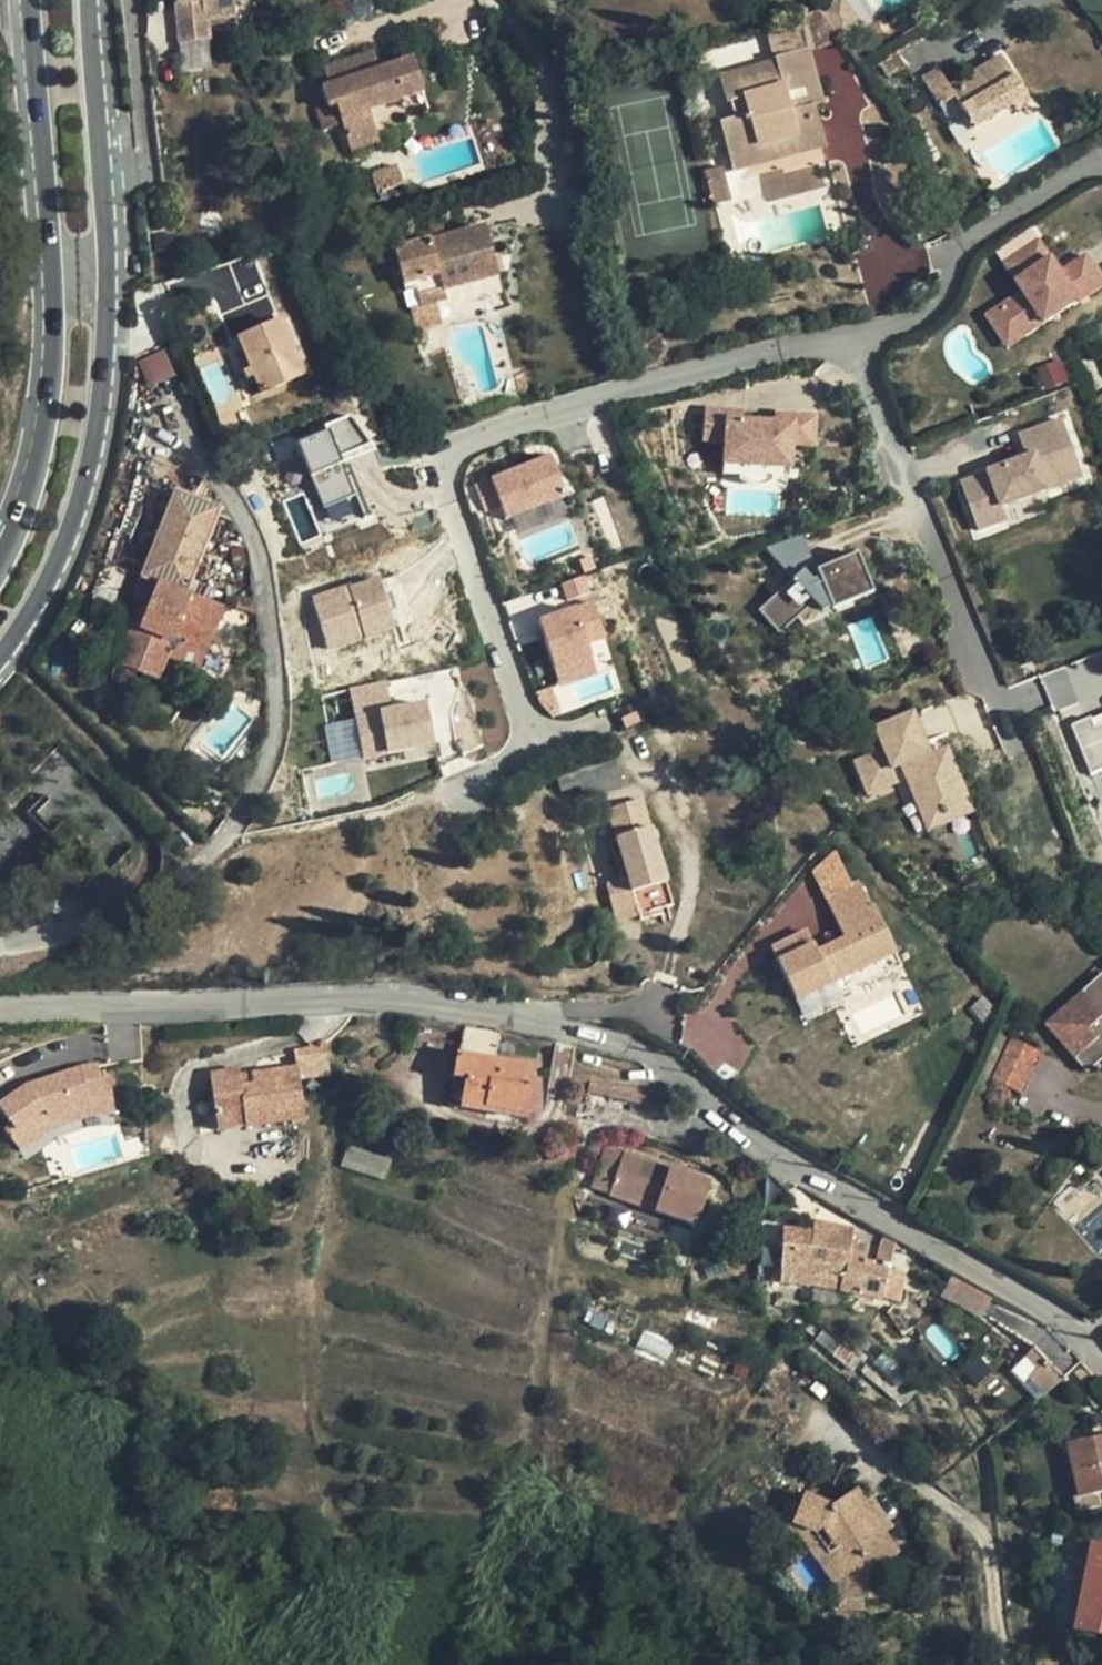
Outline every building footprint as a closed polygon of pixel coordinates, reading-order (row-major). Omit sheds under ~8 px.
[(202,41),(204,41),(202,31),(201,21),(231,17),(229,0),(173,0),(174,9),(186,5),(202,41)] [(186,5),(174,9),(178,44),(202,41),(186,5)] [(841,6),(822,20),(840,44),(858,31),(841,6)] [(822,20),(818,15),(799,20),(808,56),(842,47),(840,44),(822,20)] [(233,27),(231,17),(201,21),(202,31),(233,27)] [(919,38),(895,52),(904,68),(912,79),(935,65),(919,38)] [(904,68),(895,52),(878,62),(887,78),(904,68)] [(421,90),(411,60),(379,71),(372,53),(344,62),(347,68),(337,71),(334,66),(322,69),(328,87),(320,90),(326,108),(334,105),(349,150),(376,141),(368,109),(421,90)] [(720,131),(730,161),(776,148),(779,159),(825,144),(814,112),(792,117),(789,106),(787,100),(803,97),(818,92),(808,56),(776,64),(776,70),(722,86),(727,111),(732,110),(737,126),(720,131)] [(951,92),(947,86),(937,69),(921,78),(938,105),(952,96),(965,117),(963,119),(970,132),(1013,106),(1016,111),(1028,103),(1000,56),(974,71),(977,76),(951,92)] [(344,62),(334,66),(337,71),(347,68),(344,62)] [(974,71),(947,86),(951,92),(977,76),(974,71)] [(823,110),(818,92),(803,97),(804,102),(789,106),(792,117),(814,112),(823,110)] [(523,119),(520,107),(511,110),(515,122),(523,119)] [(938,158),(929,137),(919,142),(928,162),(938,158)] [(828,152),(825,144),(779,159),(776,148),(730,161),(734,178),(828,152)] [(401,184),(395,166),(371,174),(376,192),(401,184)] [(946,179),(943,169),(935,173),(939,183),(946,179)] [(616,229),(611,213),(602,216),(606,232),(616,229)] [(1018,289),(982,312),(1004,347),(1101,287),(1101,273),(1087,249),(1060,266),(1034,225),(994,250),(1018,289)] [(393,251),(401,284),(412,282),(414,289),(419,307),(436,303),(445,301),(442,290),(458,285),(495,276),(484,228),(393,251)] [(499,290),(495,276),(458,285),(462,299),(499,290)] [(403,292),(414,289),(412,282),(401,284),(403,292)] [(440,324),(436,303),(419,307),(409,309),(415,331),(440,324)] [(249,369),(254,377),(260,392),(300,376),(278,324),(238,340),(249,369)] [(148,387),(175,375),(163,349),(136,361),(148,387)] [(200,370),(219,416),(239,407),(220,362),(200,370)] [(244,381),(254,377),(249,369),(240,373),(244,381)] [(513,376),(516,385),(527,383),(523,373),(513,376)] [(528,395),(527,383),(516,385),(518,397),(528,395)] [(818,446),(817,409),(703,413),(704,443),(723,443),(724,469),(794,467),(794,446),(818,446)] [(285,500),(297,538),(365,519),(347,457),(367,451),(357,417),(296,435),(309,477),(296,481),(300,496),(285,500)] [(1071,452),(1060,420),(1017,435),(1025,458),(958,481),(975,528),(1002,518),(998,506),(1063,483),(1054,458),(1071,452)] [(492,471),(505,516),(569,496),(555,452),(492,471)] [(1071,452),(1054,458),(1063,483),(1080,477),(1071,452)] [(485,507),(499,505),(494,478),(480,481),(485,507)] [(180,595),(212,517),(168,498),(125,608),(142,615),(134,636),(125,633),(113,663),(153,680),(166,649),(176,646),(200,657),(220,612),(180,595)] [(770,545),(777,568),(810,558),(803,534),(770,545)] [(760,601),(770,625),(817,604),(821,611),(874,588),(856,546),(798,572),(802,583),(760,601)] [(561,583),(568,604),(591,596),(584,575),(561,583)] [(324,646),(394,634),(384,577),(314,590),(324,646)] [(539,615),(560,683),(596,673),(587,641),(605,635),(594,599),(539,615)] [(521,646),(544,638),(535,612),(511,621),(521,646)] [(1052,709),(1070,703),(1061,672),(1043,678),(1052,709)] [(447,674),(353,682),(359,755),(439,748),(436,713),(451,712),(447,674)] [(975,813),(951,742),(931,749),(917,707),(873,722),(881,747),(852,757),(865,796),(908,782),(924,830),(975,813)] [(1087,772),(1101,767),(1101,711),(1069,723),(1087,772)] [(332,761),(362,754),(353,718),(324,725),(332,761)] [(595,755),(574,761),(581,787),(584,798),(593,796),(622,788),(612,751),(595,755)] [(543,795),(557,793),(581,787),(574,761),(561,764),(539,775),(543,795)] [(557,793),(561,806),(567,805),(572,819),(597,812),(593,796),(584,798),(581,787),(557,793)] [(672,905),(640,802),(607,811),(620,858),(613,860),(619,881),(606,885),(616,919),(672,905)] [(45,837),(24,806),(0,822),(0,868),(45,837)] [(808,927),(771,943),(805,1019),(840,1004),(831,983),(894,955),(846,848),(810,864),(841,934),(816,946),(808,927)] [(1046,1023),(1083,1070),(1101,1057),(1101,1058),(1101,977),(1046,1023)] [(476,1026),(464,1024),(459,1054),(456,1054),(446,1105),(482,1112),(483,1107),(525,1114),(532,1068),(494,1060),(499,1029),(476,1026)] [(1008,1035),(989,1076),(1015,1089),(1035,1048),(1008,1035)] [(329,1075),(325,1041),(311,1048),(293,1052),(295,1068),(296,1068),(297,1079),(329,1075)] [(0,1088),(0,1096),(12,1142),(117,1114),(103,1061),(0,1088)] [(240,1087),(239,1076),(239,1071),(209,1075),(214,1120),(242,1116),(244,1127),(304,1119),(297,1079),(296,1068),(295,1068),(249,1074),(251,1085),(240,1087)] [(249,1074),(239,1076),(240,1087),(251,1085),(249,1074)] [(524,1120),(525,1114),(483,1107),(482,1112),(524,1120)] [(216,1131),(244,1127),(242,1116),(214,1120),(216,1131)] [(358,1164),(363,1152),(343,1145),(341,1159),(358,1164)] [(35,1158),(31,1146),(11,1154),(16,1167),(35,1158)] [(426,1176),(363,1152),(358,1164),(351,1181),(412,1208),(426,1176)] [(682,1186),(684,1179),(614,1160),(602,1205),(690,1230),(701,1192),(682,1186)] [(682,1186),(701,1192),(703,1185),(684,1179),(682,1186)] [(899,1300),(904,1271),(864,1261),(865,1242),(851,1238),(853,1226),(815,1218),(812,1228),(782,1225),(780,1280),(811,1283),(837,1287),(839,1290),(899,1300)] [(762,1279),(780,1279),(779,1232),(761,1232),(762,1279)] [(956,1271),(953,1273),(942,1294),(978,1314),(990,1292),(956,1271)] [(854,1370),(862,1358),(814,1318),(805,1327),(854,1370)] [(1037,1365),(1047,1357),(1035,1344),(1026,1353),(1037,1365)] [(1044,1390),(1063,1375),(1047,1357),(1037,1365),(1030,1374),(1044,1390)] [(1092,1372),(1080,1359),(1074,1365),(1084,1378),(1092,1372)] [(1100,1380),(1085,1391),(1096,1408),(1101,1404),(1101,1383),(1100,1380)] [(1101,1491),(1101,1435),(1068,1441),(1081,1507),(1101,1503),(1100,1492),(1101,1491)] [(897,1550),(884,1531),(867,1506),(854,1488),(830,1503),(802,1492),(798,1504),(791,1522),(812,1531),(844,1579),(846,1598),(864,1597),(873,1597),(872,1566),(897,1550)] [(878,1499),(867,1506),(884,1531),(894,1523),(878,1499)] [(864,1608),(864,1597),(846,1598),(844,1579),(812,1531),(791,1522),(798,1504),(786,1500),(774,1529),(801,1541),(831,1583),(833,1609),(864,1608)] [(1091,1541),(1073,1628),(1101,1634),(1101,1543),(1091,1541)] [(1035,1655),(1036,1664),(1058,1664),(1057,1654),(1035,1655)]
